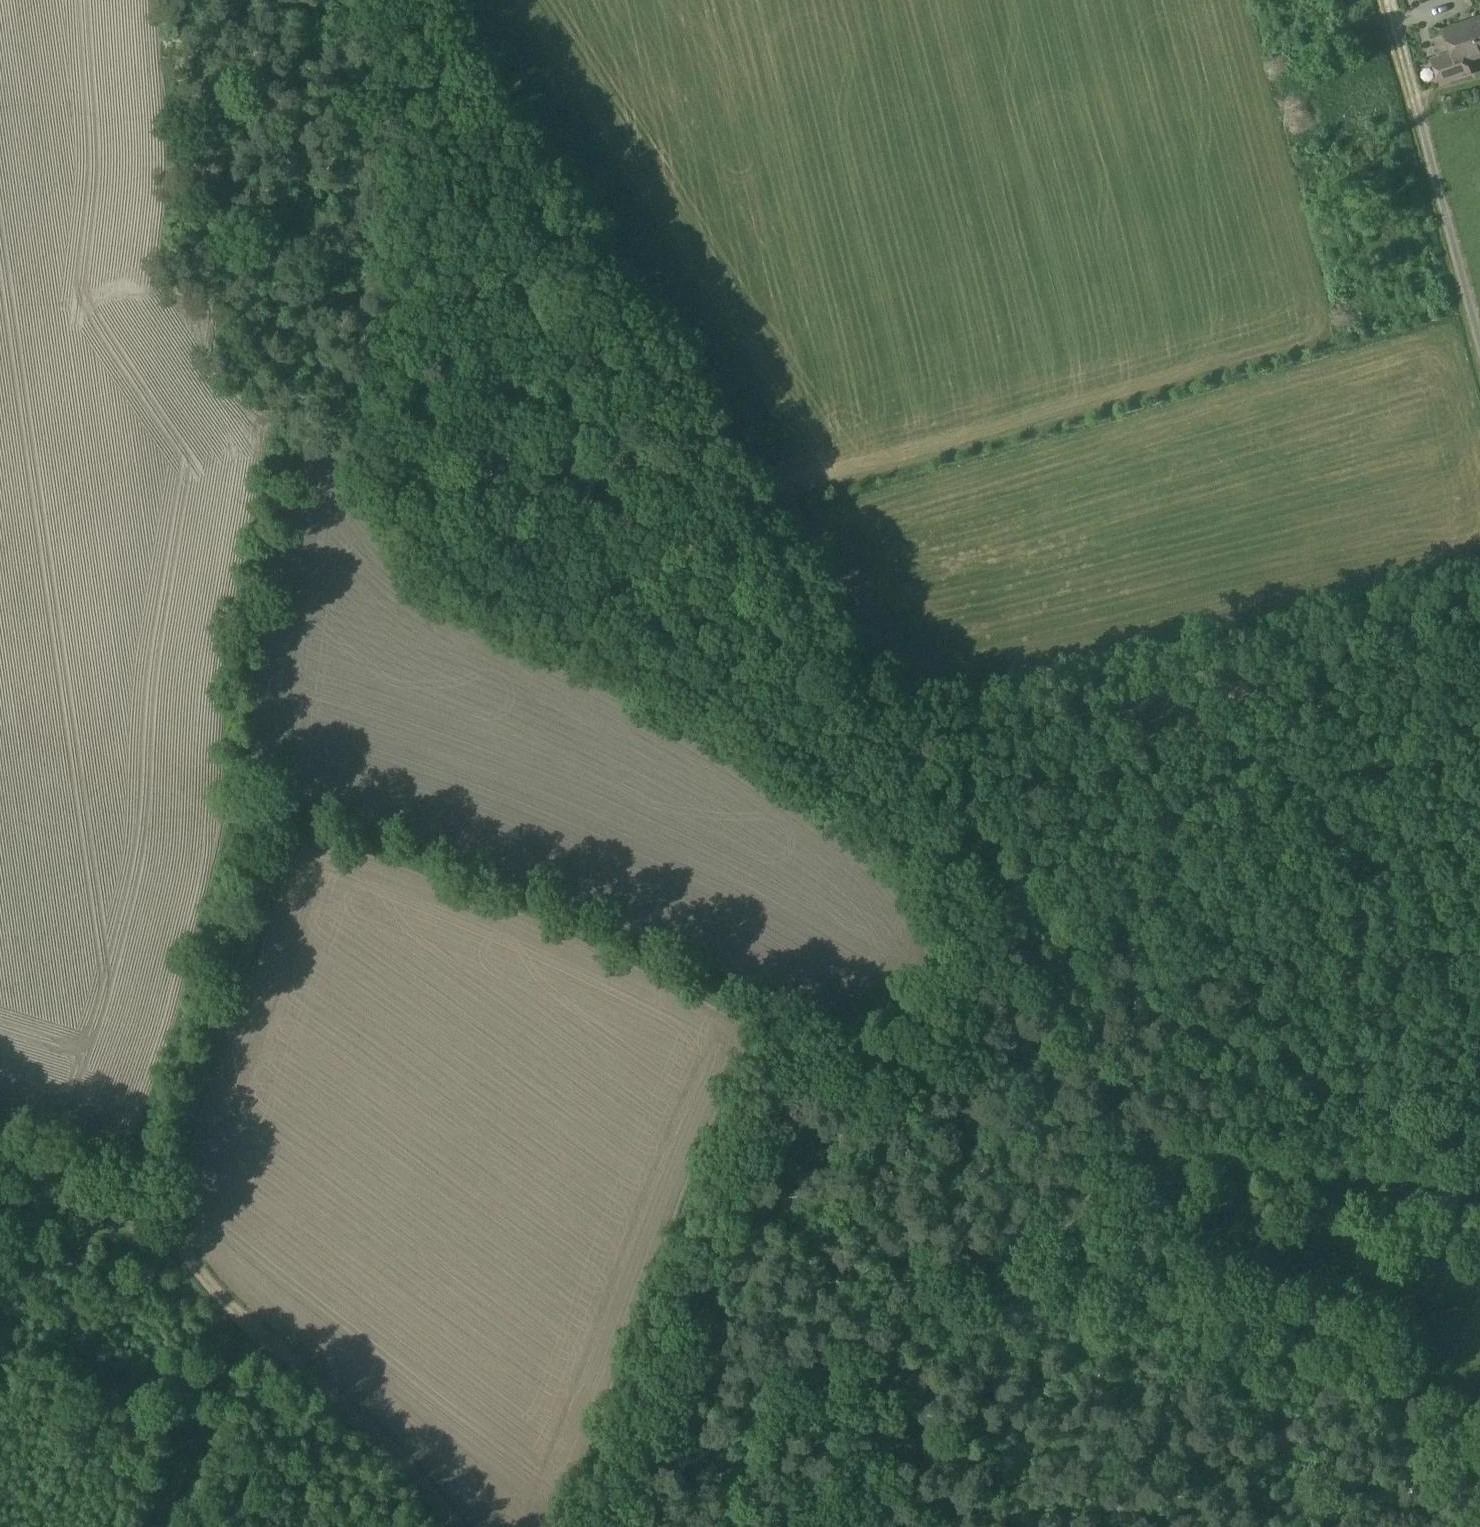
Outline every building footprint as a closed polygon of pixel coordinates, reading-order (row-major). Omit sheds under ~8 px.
[(1479,55),(1479,17),(1445,29),(1457,63),(1479,55)]
